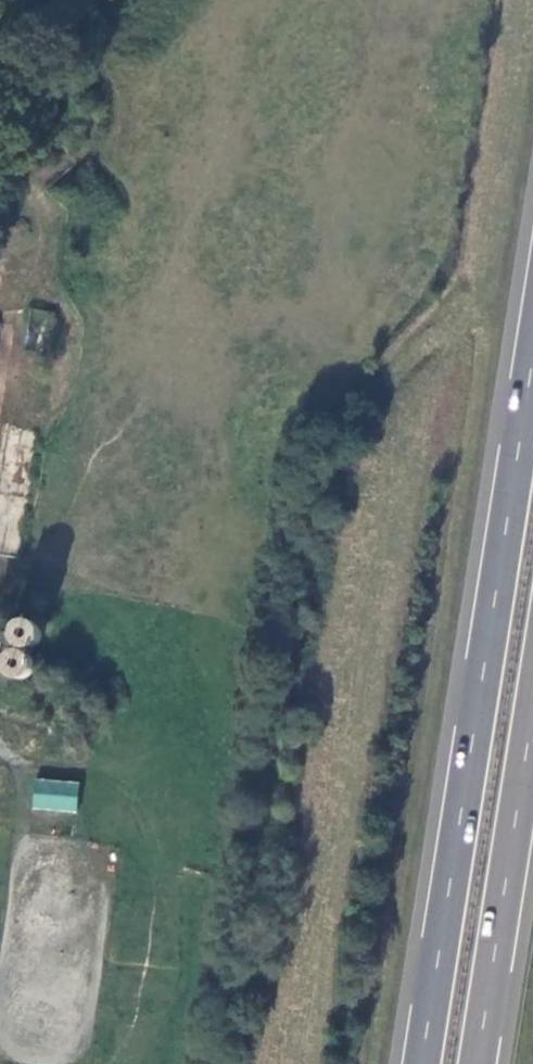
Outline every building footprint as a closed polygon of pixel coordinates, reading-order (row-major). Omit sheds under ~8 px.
[(77,813),(80,782),(34,778),(31,809),(77,813)]
